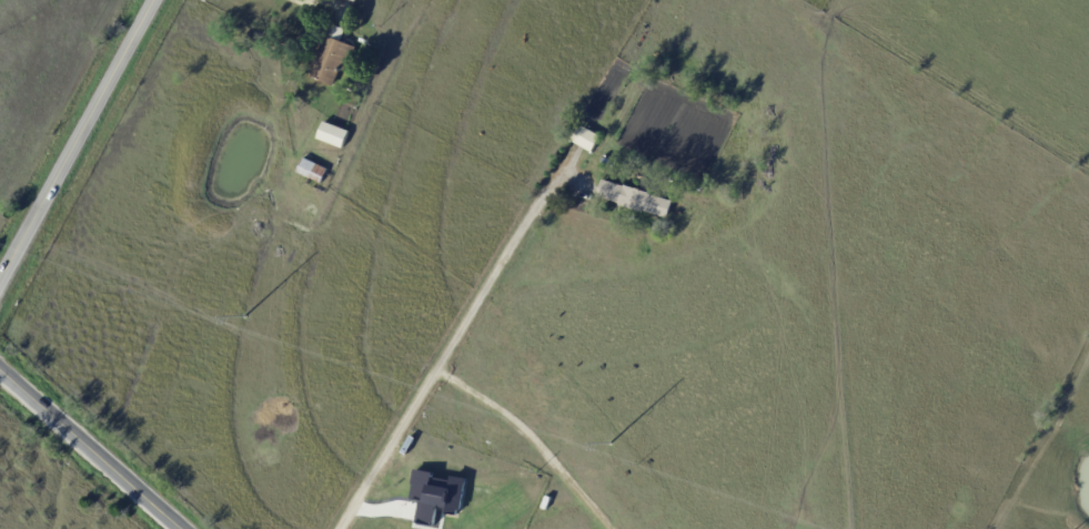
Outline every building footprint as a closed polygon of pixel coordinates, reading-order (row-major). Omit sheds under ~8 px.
[(345,29),(347,30),(343,41),(357,48),(349,72),(344,70),(343,73),(342,72),(336,87),(312,78),(327,35),(330,37),(334,24),(345,29)] [(343,149),(319,139),(325,121),(351,132),(343,149)] [(603,138),(594,153),(574,141),(583,125),(603,138)] [(615,169),(602,163),(605,156),(617,162),(615,169)] [(322,183),(298,172),(304,157),(329,169),(322,183)] [(622,205),(621,205),(622,204),(601,197),(605,181),(626,186),(627,185),(645,191),(645,192),(652,193),(651,194),(675,202),(670,218),(642,210),(641,211),(622,205)] [(411,498),(419,499),(416,524),(440,527),(442,513),(460,515),(464,477),(450,475),(450,479),(432,477),(433,471),(413,469),(411,498)]
